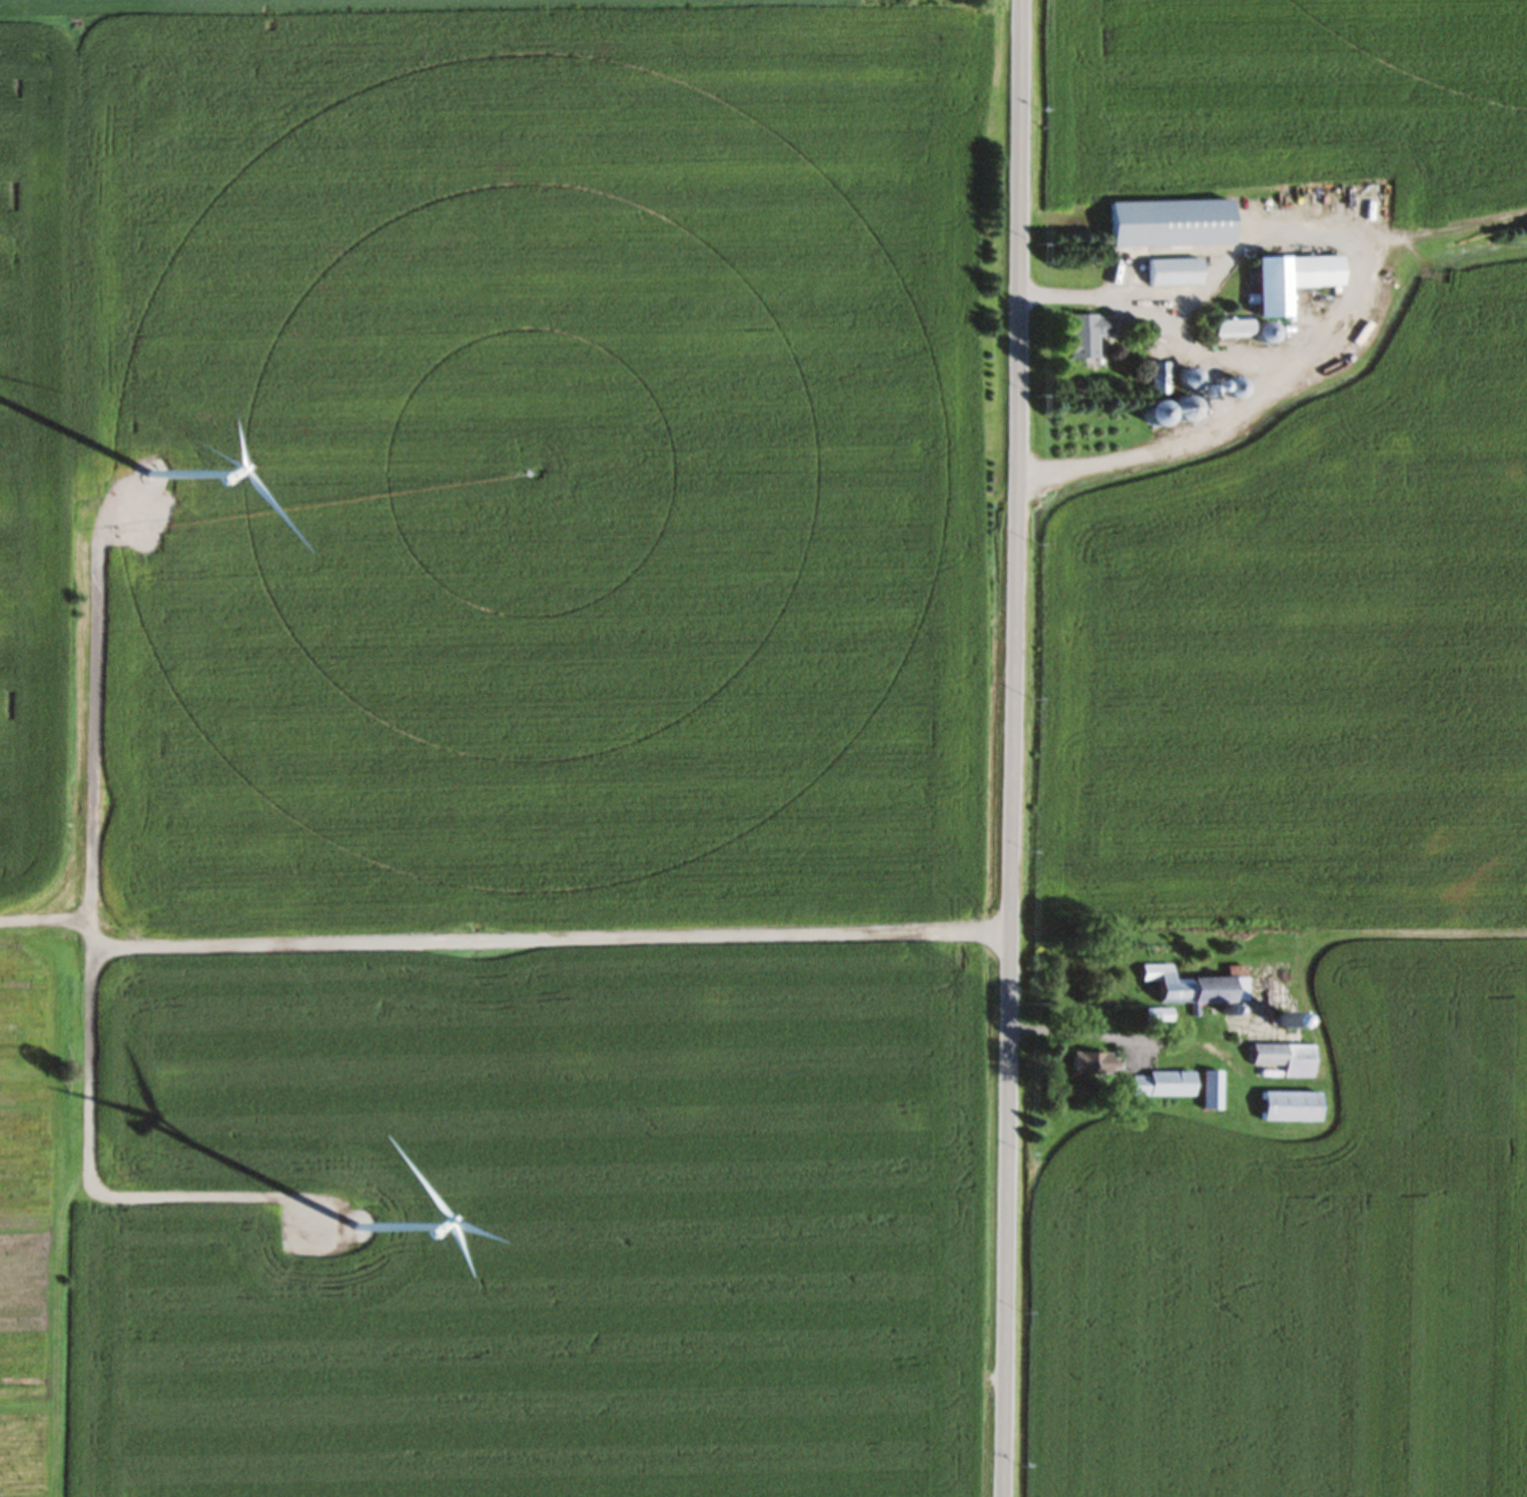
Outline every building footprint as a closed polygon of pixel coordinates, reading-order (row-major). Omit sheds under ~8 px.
[(1107,207),(1107,251),(1234,248),(1233,204),(1107,207)] [(1343,260),(1257,261),(1258,322),(1291,322),(1291,291),(1343,291),(1343,260)] [(1145,290),(1201,289),(1201,263),(1144,264),(1145,290)] [(1066,366),(1098,365),(1097,342),(1112,341),(1112,322),(1064,323),(1066,366)] [(1149,398),(1165,398),(1165,367),(1149,367),(1149,398)] [(1136,413),(1142,436),(1194,422),(1191,409),(1224,401),(1225,401),(1235,399),(1231,383),(1200,391),(1195,372),(1180,376),(1184,392),(1193,390),(1195,398),(1136,413)] [(1154,1009),(1245,1008),(1245,983),(1171,984),(1171,970),(1136,970),(1137,987),(1154,987),(1154,1009)] [(1281,1082),(1311,1083),(1312,1050),(1249,1049),(1249,1071),(1281,1071),(1281,1082)] [(1199,1115),(1218,1115),(1218,1076),(1199,1076),(1199,1115)] [(1129,1078),(1129,1100),(1192,1100),(1192,1078),(1129,1078)] [(1260,1126),(1318,1126),(1318,1097),(1260,1097),(1260,1126)]
